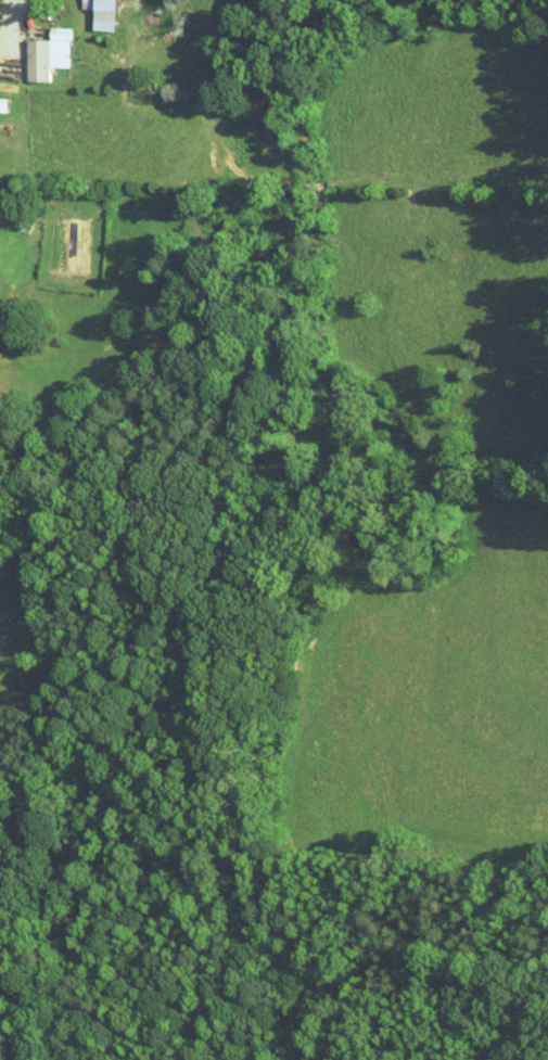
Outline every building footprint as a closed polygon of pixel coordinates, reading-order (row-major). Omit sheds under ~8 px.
[(114,0),(81,0),(80,8),(92,9),(91,30),(113,31),(114,0)] [(69,27),(48,27),(48,39),(26,39),(25,81),(48,82),(48,67),(69,67),(69,27)]
